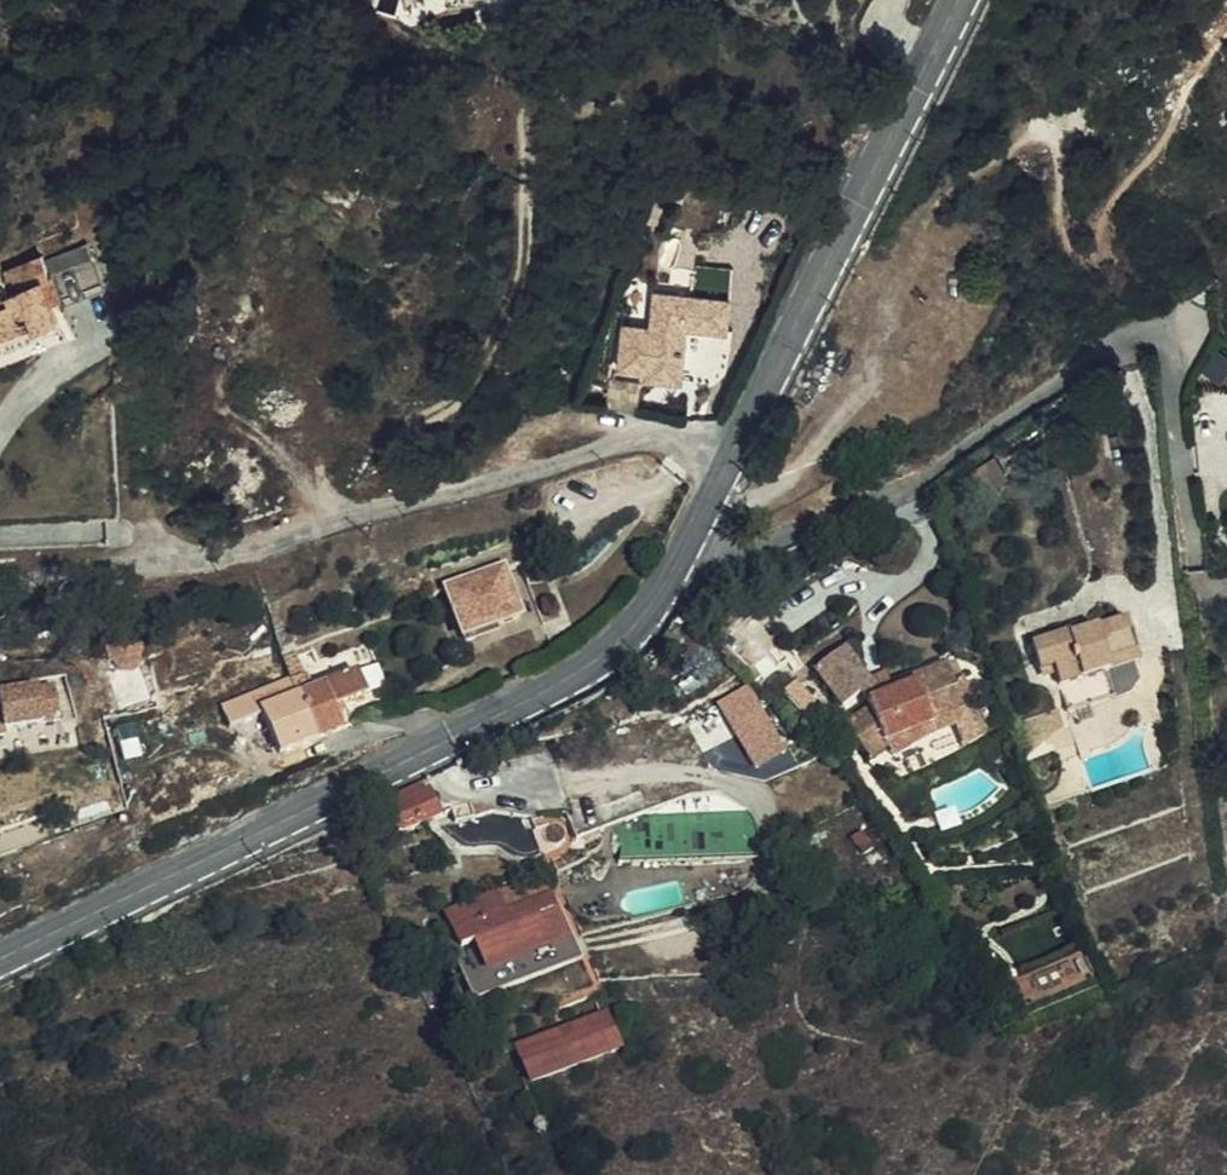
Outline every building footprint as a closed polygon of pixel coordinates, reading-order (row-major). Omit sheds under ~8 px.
[(500,10),(546,6),(545,0),(500,0),(500,10)] [(712,167),(699,161),(689,178),(701,185),(712,167)] [(0,269),(0,342),(69,313),(63,298),(49,266),(92,247),(86,232),(43,251),(41,246),(5,261),(7,265),(0,269)] [(92,247),(49,266),(63,298),(105,279),(92,247)] [(676,384),(710,388),(720,380),(723,352),(726,353),(727,347),(719,346),(720,339),(722,339),(729,278),(691,274),(688,304),(650,299),(646,334),(618,331),(613,374),(641,377),(641,383),(675,387),(676,384)] [(612,379),(607,407),(637,412),(640,393),(628,391),(630,382),(612,379)] [(449,582),(465,630),(520,610),(503,563),(449,582)] [(1060,660),(1073,704),(1120,691),(1119,689),(1137,684),(1145,674),(1140,656),(1145,655),(1137,623),(1119,627),(1116,616),(1078,626),(1076,623),(1036,634),(1045,663),(1060,660)] [(106,651),(115,651),(118,655),(123,661),(130,663),(136,661),(140,656),(141,651),(150,651),(149,632),(106,633),(106,651)] [(918,714),(955,691),(951,686),(971,671),(957,648),(948,654),(937,638),(871,681),(829,653),(809,685),(846,711),(855,697),(871,706),(860,725),(869,731),(862,741),(885,758),(895,751),(918,714)] [(300,692),(320,738),(345,727),(338,704),(371,690),(362,667),(318,684),(313,671),(294,678),(300,692)] [(801,712),(817,702),(801,677),(785,688),(801,712)] [(0,689),(0,732),(5,732),(4,721),(58,712),(53,681),(0,689)] [(283,755),(320,738),(300,692),(293,695),(286,681),(263,690),(269,705),(264,707),(283,755)] [(718,700),(756,770),(789,752),(751,682),(718,700)] [(965,706),(955,691),(918,714),(895,751),(909,760),(933,727),(965,706)] [(416,798),(413,789),(410,790),(383,804),(398,836),(441,817),(430,792),(416,798)] [(470,801),(452,807),(457,824),(475,818),(470,801)] [(498,894),(448,914),(457,935),(450,939),(476,1002),(576,961),(549,896),(506,914),(498,894)] [(604,1013),(518,1048),(531,1082),(618,1046),(604,1013)]
